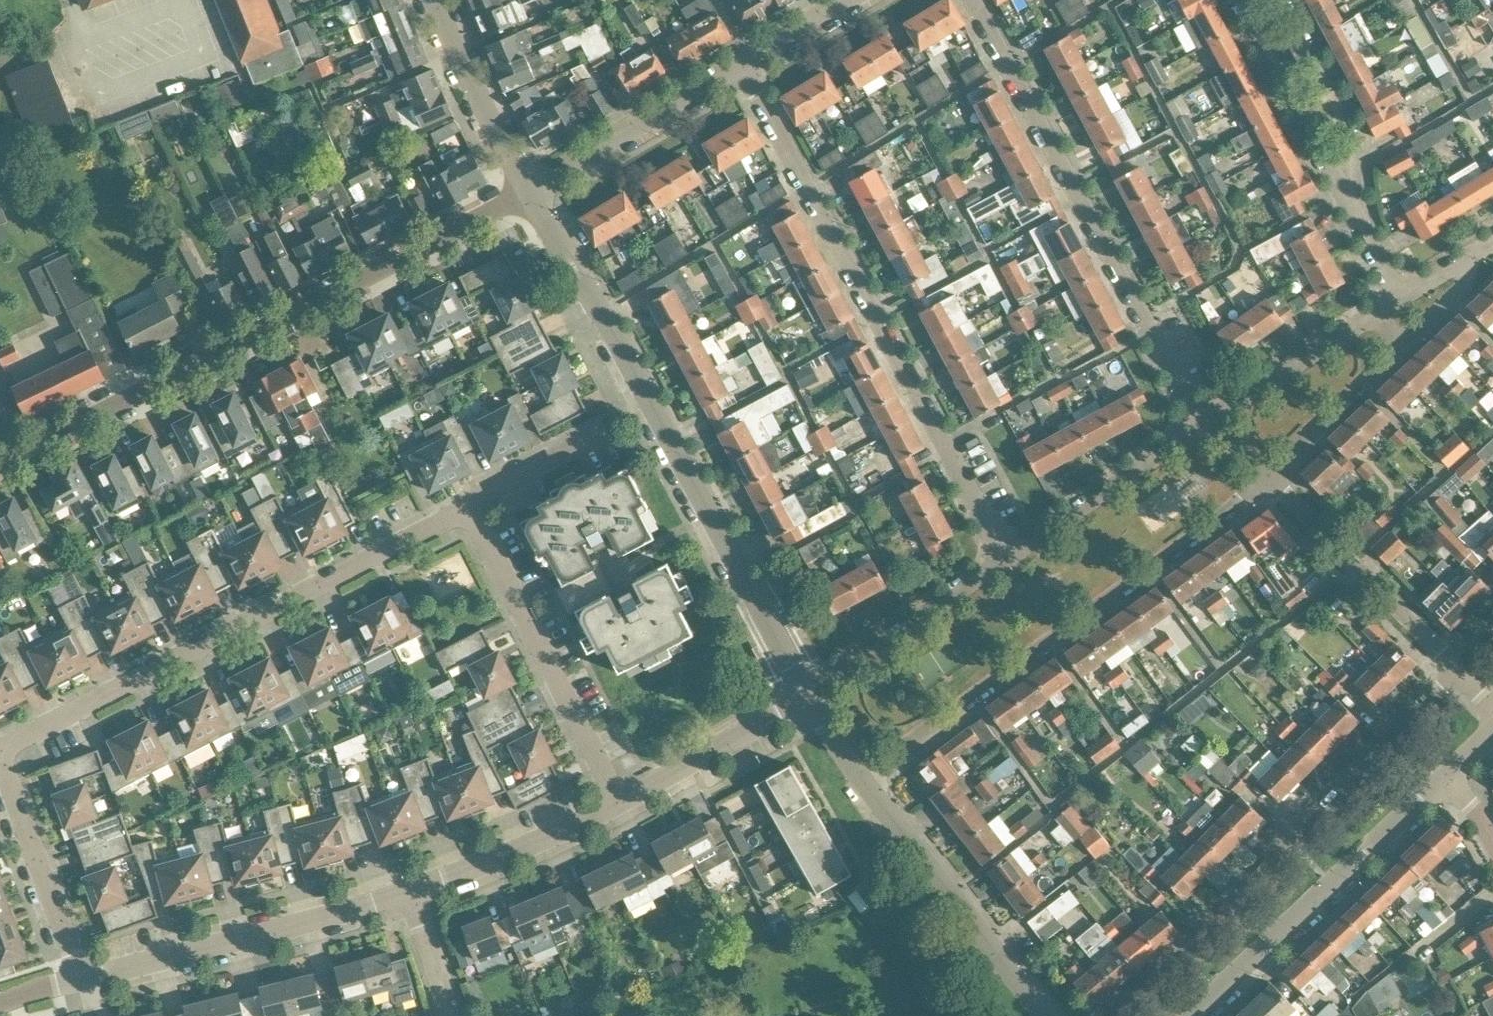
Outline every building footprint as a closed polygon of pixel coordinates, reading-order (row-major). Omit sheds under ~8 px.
[(244,62),(246,61),(255,83),(304,64),(286,21),(274,26),(264,0),(219,0),(244,62)] [(350,2),(359,22),(371,17),(369,13),(373,11),(374,14),(403,2),(402,0),(354,0),(350,2)] [(475,18),(517,0),(468,0),(475,18)] [(475,18),(483,37),(526,19),(520,4),(530,0),(517,0),(475,18)] [(682,8),(692,24),(708,51),(732,36),(710,0),(696,0),(682,8)] [(747,28),(771,13),(772,15),(773,14),(765,0),(731,0),(747,28)] [(773,14),(794,2),(793,0),(765,0),(773,14)] [(909,45),(921,66),(932,59),(924,47),(952,30),(961,46),(972,40),(964,23),(950,0),(944,0),(906,23),(916,41),(909,45)] [(998,2),(1007,19),(1019,12),(1012,0),(997,0),(998,2)] [(1055,3),(1062,14),(1072,8),(1068,0),(1060,0),(1055,3)] [(1143,9),(1152,3),(1151,0),(1138,0),(1143,9)] [(1216,0),(1180,0),(1188,18),(1189,17),(1195,14),(1214,4),(1214,5),(1217,3),(1216,0)] [(1309,4),(1324,32),(1344,22),(1332,0),(1317,0),(1309,4)] [(1417,16),(1408,0),(1392,0),(1404,22),(1405,23),(1417,16)] [(1486,10),(1492,5),(1492,0),(1480,0),(1486,10)] [(1079,18),(1090,12),(1083,1),(1072,8),(1079,18)] [(371,17),(359,22),(367,40),(411,21),(403,2),(374,14),(373,11),(369,13),(371,17)] [(624,8),(635,27),(645,22),(634,2),(624,8)] [(1188,18),(1183,21),(1198,48),(1210,42),(1228,31),(1214,5),(1214,4),(1195,14),(1189,17),(1188,18)] [(1068,25),(1079,18),(1072,8),(1062,14),(1068,25)] [(1425,12),(1433,26),(1439,22),(1437,19),(1432,9),(1425,12)] [(1360,13),(1344,22),(1324,32),(1339,60),(1358,50),(1369,44),(1374,41),(1360,13)] [(1417,16),(1405,23),(1420,49),(1432,42),(1417,16)] [(301,45),(297,45),(298,47),(318,38),(309,19),(292,26),(301,45)] [(1439,22),(1433,26),(1439,37),(1451,31),(1445,19),(1439,22)] [(373,54),(362,59),(366,70),(378,65),(376,62),(388,58),(386,53),(390,52),(391,53),(420,41),(411,21),(367,40),(367,41),(371,40),(375,49),(371,50),(373,54)] [(571,35),(562,40),(564,45),(565,45),(566,48),(580,42),(591,63),(603,55),(612,50),(599,22),(571,35)] [(666,39),(672,49),(683,66),(708,51),(692,24),(666,39)] [(1029,33),(1036,44),(1046,38),(1040,27),(1029,33)] [(526,28),(486,45),(495,68),(540,49),(537,43),(534,45),(533,41),(532,42),(526,28)] [(1081,29),(1046,48),(1060,75),(1084,62),(1074,45),(1086,38),(1081,29)] [(569,30),(549,38),(554,50),(564,45),(562,40),(571,35),(569,30)] [(1228,31),(1210,42),(1223,66),(1225,70),(1244,60),(1228,31)] [(1451,31),(1439,37),(1446,49),(1458,42),(1451,31)] [(1029,33),(1018,39),(1025,50),(1036,44),(1029,33)] [(1139,33),(1132,37),(1137,46),(1144,42),(1139,33)] [(887,35),(865,47),(881,73),(899,62),(906,74),(917,68),(905,48),(897,52),(887,35)] [(318,38),(298,47),(306,65),(328,56),(328,55),(326,56),(318,38)] [(540,49),(495,68),(494,68),(504,91),(549,72),(542,55),(554,50),(549,38),(537,43),(540,49)] [(376,62),(378,65),(383,63),(389,77),(428,61),(420,41),(391,53),(390,52),(386,53),(388,58),(376,62)] [(1458,45),(1447,51),(1455,64),(1468,56),(1469,56),(1480,50),(1476,42),(1469,41),(1458,47),(1458,45)] [(1439,53),(1432,42),(1420,49),(1426,60),(1439,53)] [(622,53),(626,60),(644,89),(668,75),(651,48),(638,56),(632,46),(622,53)] [(854,78),(847,83),(859,103),(870,96),(862,84),(881,73),(865,47),(844,60),(854,78)] [(1373,77),(1358,50),(1339,60),(1354,88),(1373,77)] [(603,55),(591,63),(586,66),(596,82),(606,76),(623,104),(645,91),(644,89),(626,60),(612,69),(603,55)] [(1121,62),(1126,71),(1138,65),(1133,55),(1121,62)] [(328,56),(306,65),(305,66),(311,81),(335,71),(328,56)] [(1145,63),(1151,74),(1163,68),(1157,57),(1145,63)] [(1460,66),(1468,78),(1482,70),(1475,58),(1460,66)] [(350,63),(353,70),(355,75),(366,70),(362,59),(350,63)] [(989,71),(983,60),(972,66),(978,77),(989,71)] [(1244,60),(1225,70),(1209,79),(1224,107),(1240,98),(1259,88),(1244,60)] [(598,119),(613,111),(593,78),(584,61),(571,68),(575,75),(571,77),(575,85),(577,84),(585,97),(598,119)] [(79,136),(49,62),(6,80),(35,153),(79,136)] [(1084,62),(1060,75),(1074,100),(1097,87),(1084,62)] [(1138,65),(1126,71),(1131,81),(1144,75),(1138,65)] [(967,83),(978,77),(972,66),(961,72),(967,83)] [(392,99),(375,106),(379,117),(397,110),(442,91),(432,68),(401,82),(404,88),(390,94),(392,99)] [(1163,68),(1151,74),(1157,85),(1169,79),(1163,68)] [(1373,77),(1354,88),(1369,116),(1389,106),(1388,105),(1394,102),(1402,98),(1387,71),(1374,78),(1373,77)] [(825,72),(804,84),(819,110),(837,99),(845,112),(856,105),(843,85),(836,90),(825,72)] [(927,80),(934,91),(944,84),(938,73),(927,80)] [(1475,78),(1466,83),(1473,93),(1481,88),(1475,78)] [(217,85),(226,109),(242,104),(233,79),(217,85)] [(983,118),(985,121),(1008,109),(992,79),(965,93),(971,105),(975,103),(983,118)] [(927,80),(916,87),(923,97),(934,91),(927,80)] [(1097,87),(1074,100),(1088,127),(1122,108),(1108,82),(1097,87)] [(528,86),(508,98),(514,109),(525,103),(527,106),(525,107),(530,115),(522,121),(539,149),(560,137),(540,104),(545,101),(542,96),(542,97),(534,84),(529,87),(528,86)] [(804,84),(782,97),(797,123),(798,123),(806,138),(818,132),(813,122),(809,116),(819,110),(804,84)] [(934,91),(940,101),(951,94),(944,84),(934,91)] [(308,88),(299,92),(305,106),(315,102),(308,88)] [(1240,98),(1255,125),(1256,126),(1274,116),(1259,88),(1240,98)] [(379,117),(366,122),(371,134),(401,122),(402,125),(418,118),(421,126),(453,113),(443,90),(442,91),(397,110),(379,117)] [(940,101),(934,91),(923,97),(929,108),(940,101)] [(555,95),(545,101),(540,104),(560,137),(562,141),(584,128),(566,99),(560,103),(555,95)] [(1178,96),(1166,102),(1171,110),(1182,104),(1178,96)] [(1476,103),(1484,115),(1492,109),(1492,107),(1487,97),(1476,103)] [(1369,116),(1366,118),(1376,137),(1395,127),(1401,138),(1411,133),(1402,116),(1394,102),(1388,105),(1389,106),(1369,116)] [(1484,115),(1476,103),(1465,110),(1473,121),(1484,115)] [(1122,108),(1088,127),(1107,162),(1124,153),(1118,143),(1125,139),(1123,135),(1136,129),(1130,118),(1133,116),(1128,108),(1124,110),(1123,108),(1122,108)] [(1008,109),(985,121),(1001,151),(1024,139),(1008,109)] [(147,110),(115,123),(122,141),(154,128),(147,110)] [(866,117),(873,128),(884,121),(877,111),(866,117)] [(1187,113),(1176,119),(1181,130),(1193,124),(1187,113)] [(250,114),(227,124),(238,147),(249,142),(244,132),(256,126),(250,114)] [(195,131),(206,126),(201,115),(190,121),(195,131)] [(1256,126),(1255,125),(1230,139),(1237,153),(1263,139),(1271,154),(1289,144),(1274,116),(1256,126)] [(855,124),(862,134),(873,128),(866,117),(855,124)] [(748,118),(726,131),(741,157),(749,172),(771,160),(763,144),(748,118)] [(462,131),(456,120),(445,126),(451,137),(462,131)] [(873,128),(879,138),(890,132),(884,121),(873,128)] [(1193,124),(1181,130),(1187,141),(1199,135),(1193,124)] [(868,145),(879,138),(873,128),(862,134),(868,145)] [(1433,129),(1423,136),(1430,147),(1440,141),(1433,129)] [(715,162),(708,166),(720,187),(731,180),(723,168),(741,157),(726,131),(705,144),(715,162)] [(1423,136),(1412,143),(1418,154),(1430,147),(1423,136)] [(1024,139),(1001,151),(1003,154),(994,159),(1002,173),(1010,169),(1017,180),(1017,181),(1040,168),(1024,139)] [(1271,154),(1286,181),(1286,182),(1304,173),(1304,172),(1289,144),(1271,154)] [(846,158),(840,146),(829,153),(835,164),(846,158)] [(457,148),(441,156),(447,166),(450,164),(467,197),(468,196),(466,192),(487,181),(472,151),(462,156),(457,148)] [(1407,149),(1383,162),(1391,177),(1414,164),(1411,158),(1407,149)] [(844,169),(865,207),(888,194),(874,168),(883,163),(876,150),(854,164),(844,169)] [(967,168),(971,173),(994,160),(989,151),(979,156),(981,160),(967,168)] [(818,159),(824,171),(835,164),(829,153),(818,159)] [(686,155),(664,168),(680,194),(698,182),(706,195),(716,189),(704,168),(697,173),(686,155)] [(30,186),(20,159),(0,167),(0,198),(30,186)] [(420,167),(426,176),(435,194),(438,192),(446,208),(467,197),(450,164),(447,166),(448,168),(438,173),(432,161),(420,167)] [(1187,161),(1177,167),(1182,176),(1192,169),(1187,161)] [(1455,190),(1456,190),(1467,209),(1492,193),(1492,190),(1483,173),(1475,161),(1448,178),(1455,190)] [(368,163),(357,169),(363,180),(374,174),(368,163)] [(1120,164),(1111,169),(1130,205),(1153,192),(1139,166),(1126,173),(1120,164)] [(1483,173),(1492,190),(1492,167),(1483,173)] [(664,168),(643,181),(653,199),(646,203),(658,224),(669,217),(661,205),(666,202),(680,194),(664,168)] [(982,199),(968,208),(976,222),(1010,203),(1023,225),(1029,221),(1060,205),(1040,168),(1017,181),(1017,180),(996,192),(982,199)] [(363,180),(357,169),(346,175),(352,186),(363,180)] [(1205,175),(1212,187),(1223,181),(1217,169),(1205,175)] [(1286,182),(1286,181),(1280,185),(1296,215),(1305,211),(1299,200),(1318,189),(1307,170),(1304,172),(1304,173),(1286,182)] [(957,172),(936,183),(941,194),(953,187),(963,182),(957,172)] [(327,187),(339,209),(352,203),(340,180),(327,187)] [(1223,181),(1212,187),(1217,197),(1229,191),(1223,181)] [(788,193),(781,182),(771,188),(778,199),(788,193)] [(963,182),(953,187),(958,197),(968,192),(963,182)] [(1197,202),(1208,196),(1203,186),(1185,196),(1190,205),(1197,202)] [(410,200),(411,203),(421,221),(432,215),(421,195),(420,196),(416,187),(408,190),(413,199),(410,200)] [(953,187),(941,194),(943,197),(946,203),(953,199),(958,197),(953,187)] [(771,188),(760,195),(767,206),(778,199),(771,188)] [(297,200),(291,189),(279,195),(283,203),(273,209),(280,224),(292,218),(299,233),(292,236),(291,241),(310,277),(331,267),(316,237),(315,238),(313,235),(317,233),(315,229),(314,229),(310,222),(304,210),(302,211),(297,200)] [(1455,190),(1429,206),(1440,225),(1467,209),(1456,190),(1455,190)] [(978,191),(963,200),(968,208),(982,199),(978,191)] [(1153,192),(1130,205),(1144,231),(1167,218),(1153,192)] [(624,193),(603,205),(618,231),(623,240),(636,232),(631,224),(637,220),(644,232),(654,226),(642,206),(635,210),(624,193)] [(226,194),(210,202),(224,230),(239,222),(238,218),(229,200),(226,194)] [(308,194),(297,200),(302,211),(304,210),(305,210),(314,205),(308,194)] [(733,212),(743,205),(737,194),(726,201),(733,212)] [(888,194),(865,207),(878,233),(902,220),(888,194)] [(399,195),(377,206),(392,235),(414,224),(399,195)] [(1208,196),(1197,202),(1202,212),(1214,206),(1208,196)] [(352,207),(357,217),(355,217),(370,247),(392,235),(377,206),(374,207),(369,198),(352,207)] [(781,237),(758,249),(765,263),(772,260),(812,238),(791,200),(782,205),(769,214),(781,237)] [(1428,206),(1425,200),(1395,218),(1401,228),(1412,222),(1423,240),(1442,228),(1440,225),(1429,206),(1428,206)] [(733,212),(726,201),(716,207),(722,218),(733,212)] [(603,205),(581,218),(596,244),(595,244),(604,259),(616,253),(609,237),(618,231),(603,205)] [(733,212),(739,223),(750,216),(743,205),(733,212)] [(264,226),(272,222),(266,208),(257,213),(264,226)] [(1214,210),(1209,213),(1216,225),(1221,222),(1214,210)] [(354,255),(339,226),(331,211),(310,222),(314,229),(315,229),(317,233),(313,235),(315,238),(316,237),(331,267),(354,255)] [(960,211),(949,217),(954,225),(958,223),(965,220),(961,213),(960,211)] [(733,212),(722,218),(729,229),(739,223),(733,212)] [(1083,248),(1064,212),(1030,230),(1049,266),(1060,260),(1069,255),(1083,248)] [(1178,213),(1167,218),(1144,231),(1158,257),(1181,244),(1192,239),(1178,213)] [(916,246),(926,241),(912,214),(902,220),(878,233),(893,259),(916,246)] [(1309,218),(1250,250),(1258,264),(1293,245),(1303,263),(1326,250),(1309,218)] [(954,225),(951,227),(959,241),(972,234),(965,220),(958,223),(954,225)] [(262,251),(274,274),(283,291),(303,281),(277,230),(265,236),(270,247),(262,251)] [(682,243),(676,233),(665,239),(671,250),(682,243)] [(256,305),(276,295),(246,237),(234,243),(250,273),(241,277),(256,305)] [(812,238),(772,260),(778,270),(794,261),(802,276),(802,277),(826,264),(812,238)] [(654,246),(660,256),(671,250),(665,239),(654,246)] [(688,253),(682,243),(671,250),(677,260),(688,253)] [(1181,244),(1158,257),(1172,283),(1186,276),(1192,287),(1202,282),(1181,244)] [(916,246),(893,259),(912,295),(948,275),(936,252),(923,259),(916,246)] [(978,246),(967,252),(972,262),(983,256),(978,246)] [(1096,273),(1083,248),(1069,255),(1060,260),(1049,266),(1048,266),(1056,283),(1069,276),(1074,286),(1096,273)] [(677,260),(671,250),(660,256),(667,266),(677,260)] [(1326,250),(1303,263),(1315,285),(1303,293),(1309,302),(1320,295),(1344,282),(1326,250)] [(65,361),(63,362),(77,391),(127,367),(71,251),(31,271),(53,317),(68,309),(78,330),(55,341),(65,361)] [(468,293),(470,296),(493,284),(495,289),(494,290),(501,305),(530,290),(523,276),(522,275),(519,277),(506,252),(460,276),(468,293)] [(715,252),(705,257),(711,268),(721,262),(715,252)] [(967,252),(949,262),(955,272),(972,262),(967,252)] [(1000,267),(1010,285),(1010,286),(1025,278),(1015,259),(1000,267)] [(721,262),(711,268),(716,276),(726,271),(721,262)] [(933,335),(935,338),(940,335),(969,319),(955,293),(980,280),(988,296),(1002,288),(989,263),(915,302),(928,326),(924,328),(930,337),(933,335)] [(802,276),(793,281),(807,307),(839,289),(826,264),(802,277),(802,276)] [(634,286),(645,280),(638,268),(628,275),(634,286)] [(653,285),(643,290),(659,320),(663,328),(687,315),(701,308),(680,268),(653,285)] [(1111,300),(1096,273),(1074,286),(1062,292),(1076,318),(1088,312),(1097,307),(1111,300)] [(628,275),(617,281),(623,292),(634,286),(628,275)] [(131,342),(130,342),(132,346),(133,345),(138,355),(159,344),(157,341),(179,329),(171,312),(187,304),(172,276),(155,284),(164,301),(121,323),(131,342)] [(210,294),(215,304),(224,322),(247,310),(243,303),(246,301),(237,285),(234,286),(232,282),(222,287),(218,278),(206,284),(211,293),(210,294)] [(1025,278),(1010,286),(1017,298),(1031,290),(1025,278)] [(1230,278),(1223,282),(1230,292),(1236,287),(1230,278)] [(440,291),(431,296),(452,335),(482,319),(470,296),(468,293),(458,299),(449,283),(439,288),(440,291)] [(1467,306),(1486,327),(1492,320),(1492,292),(1488,287),(1467,306)] [(839,289),(807,307),(814,321),(823,316),(830,329),(821,334),(826,344),(859,326),(839,289)] [(501,305),(509,320),(511,319),(513,325),(491,336),(493,340),(499,352),(500,355),(546,331),(534,307),(537,305),(530,290),(501,305)] [(1255,308),(1243,316),(1258,338),(1270,330),(1293,313),(1286,302),(1278,291),(1267,299),(1255,308)] [(760,300),(756,294),(746,299),(751,308),(760,303),(759,300),(760,300)] [(777,323),(772,313),(777,310),(769,294),(763,297),(760,300),(759,300),(760,303),(751,308),(757,320),(759,319),(765,330),(777,323)] [(419,319),(408,325),(421,350),(452,335),(431,296),(422,301),(421,297),(410,303),(419,319)] [(1015,327),(1013,324),(1023,318),(1022,315),(1018,308),(1014,311),(1007,298),(1000,301),(1007,314),(1006,315),(1013,328),(1015,327)] [(751,308),(746,299),(738,304),(735,306),(746,326),(754,322),(757,320),(751,308)] [(1097,307),(1088,312),(1108,350),(1117,345),(1111,333),(1125,326),(1111,300),(1097,307)] [(1039,305),(1031,309),(1033,313),(1031,314),(1023,318),(1029,328),(1039,323),(1036,318),(1048,312),(1044,303),(1039,305)] [(1021,307),(1018,308),(1022,315),(1023,318),(1031,314),(1033,313),(1031,309),(1027,304),(1021,307)] [(1460,313),(1439,333),(1458,353),(1479,334),(1460,313)] [(380,322),(371,327),(391,366),(391,365),(388,359),(407,350),(410,356),(421,350),(408,325),(397,331),(389,314),(378,319),(380,322)] [(687,315),(663,328),(675,350),(678,355),(701,343),(698,337),(687,315)] [(1258,338),(1243,316),(1227,327),(1219,316),(1210,322),(1233,355),(1258,338)] [(1023,318),(1013,324),(1015,327),(1013,328),(1017,335),(1029,328),(1023,318)] [(940,335),(935,338),(949,364),(984,345),(976,329),(975,330),(969,319),(940,335)] [(1033,329),(1038,338),(1048,332),(1044,323),(1033,329)] [(358,350),(347,356),(365,390),(376,384),(372,376),(391,366),(371,327),(362,332),(360,329),(350,334),(358,350)] [(562,354),(559,355),(546,331),(500,355),(510,374),(533,362),(536,368),(534,368),(542,383),(570,369),(562,354)] [(830,351),(835,361),(845,356),(858,382),(882,369),(862,333),(830,351)] [(1439,333),(1419,352),(1438,373),(1447,383),(1456,392),(1458,394),(1464,387),(1456,377),(1458,374),(1448,363),(1458,353),(1439,333)] [(701,343),(678,355),(691,380),(715,367),(729,360),(715,335),(701,343)] [(1054,339),(1044,344),(1053,362),(1063,357),(1054,339)] [(499,352),(493,340),(480,346),(487,359),(499,352)] [(2,366),(20,358),(13,344),(0,350),(0,361),(2,366)] [(1486,365),(1492,372),(1492,347),(1489,344),(1481,352),(1489,363),(1486,365)] [(984,345),(949,364),(963,390),(986,377),(978,363),(990,357),(984,345)] [(715,367),(691,380),(710,416),(737,401),(732,391),(728,393),(721,380),(740,370),(739,368),(754,360),(748,349),(715,367)] [(1028,369),(1041,363),(1035,351),(1022,357),(1028,369)] [(1419,352),(1398,371),(1418,392),(1438,373),(1419,352)] [(1105,372),(1126,363),(1122,354),(1101,364),(1105,372)] [(365,390),(347,356),(331,364),(349,398),(365,390)] [(321,401),(300,359),(278,371),(309,429),(309,431),(311,435),(319,450),(331,444),(311,405),(321,401)] [(13,387),(18,398),(27,416),(77,391),(63,362),(13,387)] [(793,372),(801,389),(819,380),(811,363),(793,372)] [(1083,372),(1088,383),(1104,375),(1098,364),(1083,372)] [(549,398),(551,397),(554,403),(531,414),(532,418),(541,434),(587,410),(574,385),(578,384),(575,377),(570,369),(542,383),(549,398)] [(858,382),(845,389),(859,415),(872,408),(896,395),(882,369),(858,382)] [(278,371),(256,382),(272,412),(261,417),(267,429),(288,419),(296,436),(308,430),(311,435),(309,431),(309,429),(278,371)] [(1398,371),(1377,391),(1397,412),(1418,392),(1398,371)] [(986,377),(963,390),(977,416),(1012,397),(1007,388),(1005,388),(996,372),(986,377)] [(1077,389),(1088,383),(1083,372),(1072,378),(1077,389)] [(436,378),(429,382),(433,389),(440,385),(436,378)] [(1066,380),(1057,385),(1063,397),(1073,392),(1066,380)] [(440,386),(445,397),(456,391),(450,381),(440,386)] [(724,418),(714,423),(733,459),(757,447),(770,440),(771,439),(760,418),(796,399),(788,384),(724,418)] [(1448,384),(1440,391),(1450,402),(1458,394),(1448,384)] [(1046,391),(1052,403),(1063,397),(1057,385),(1046,391)] [(1471,408),(1480,400),(1469,388),(1460,397),(1471,408)] [(1134,404),(1146,398),(1141,389),(1103,409),(1115,432),(1142,418),(1134,404)] [(489,407),(489,408),(509,446),(518,442),(520,445),(530,440),(521,423),(532,418),(531,414),(520,392),(508,398),(511,404),(493,414),(489,407)] [(211,423),(210,423),(227,457),(258,441),(247,418),(251,416),(244,402),(240,405),(234,393),(214,404),(224,423),(213,428),(211,423)] [(896,395),(872,408),(880,422),(886,434),(910,421),(896,395)] [(1047,408),(1041,395),(1032,400),(1037,413),(1047,408)] [(1033,407),(1028,398),(1016,405),(1021,414),(1033,407)] [(1370,398),(1349,418),(1368,438),(1389,418),(1370,398)] [(408,402),(378,417),(385,428),(414,413),(408,402)] [(811,412),(816,423),(831,416),(825,405),(811,412)] [(489,408),(459,423),(472,449),(483,443),(491,460),(501,454),(500,451),(509,446),(489,408)] [(1103,409),(1077,423),(1089,446),(1115,432),(1103,409)] [(185,443),(174,448),(189,477),(220,461),(195,413),(176,424),(185,443)] [(821,441),(826,449),(837,443),(835,439),(847,433),(850,427),(865,418),(863,414),(831,432),(826,424),(816,430),(822,440),(821,441)] [(454,415),(424,430),(429,439),(448,478),(458,473),(459,476),(469,471),(461,454),(472,449),(459,423),(454,415)] [(1349,418),(1328,438),(1333,443),(1347,458),(1368,438),(1349,418)] [(910,421),(886,434),(906,470),(915,465),(910,455),(924,447),(910,421)] [(1077,423),(1051,437),(1063,460),(1089,446),(1077,423)] [(1400,446),(1409,437),(1399,427),(1391,436),(1400,446)] [(813,448),(812,446),(821,441),(822,440),(816,430),(805,436),(812,449),(813,448)] [(1454,433),(1434,451),(1440,457),(1447,464),(1456,456),(1467,447),(1454,433)] [(1034,446),(1028,434),(1018,439),(1037,474),(1063,460),(1051,437),(1034,446)] [(152,435),(133,446),(154,486),(172,477),(176,484),(189,477),(174,448),(172,443),(171,444),(173,449),(162,455),(152,435)] [(448,478),(429,439),(398,454),(411,480),(422,474),(431,491),(441,485),(439,482),(448,478)] [(757,447),(733,459),(747,485),(771,472),(770,471),(781,465),(776,442),(771,443),(770,440),(757,447)] [(813,448),(812,449),(816,456),(826,449),(821,441),(812,446),(813,448)] [(1330,503),(1354,480),(1342,467),(1349,460),(1347,458),(1333,443),(1326,450),(1325,449),(1300,472),(1320,493),(1320,492),(1330,503)] [(1454,470),(1465,482),(1486,463),(1475,451),(1454,470)] [(114,455),(94,465),(100,477),(95,479),(102,492),(107,490),(119,513),(150,497),(133,463),(132,464),(134,469),(124,474),(114,455)] [(837,461),(843,472),(855,466),(849,455),(837,461)] [(108,519),(74,459),(52,471),(58,484),(44,492),(54,511),(69,503),(77,517),(87,511),(96,526),(108,519)] [(1366,479),(1375,470),(1365,460),(1356,469),(1366,479)] [(829,462),(818,468),(822,477),(834,471),(829,462)] [(545,509),(532,515),(521,521),(543,564),(550,560),(563,584),(593,569),(578,539),(587,534),(595,550),(606,544),(610,552),(621,547),(624,553),(654,537),(642,513),(649,509),(627,466),(603,479),(599,472),(588,477),(585,472),(577,477),(550,490),(553,495),(541,501),(545,509)] [(315,475),(324,493),(305,503),(328,547),(341,540),(338,535),(346,531),(341,522),(351,516),(354,522),(356,521),(329,468),(315,475)] [(771,472),(747,485),(761,511),(784,498),(771,472)] [(906,491),(901,494),(912,515),(936,503),(919,472),(909,477),(901,481),(906,491)] [(1437,489),(1424,500),(1444,522),(1452,529),(1464,519),(1437,489)] [(795,541),(847,513),(841,501),(809,518),(795,492),(784,498),(761,511),(775,537),(789,530),(795,541)] [(277,495),(264,502),(291,554),(292,554),(289,548),(299,543),(304,553),(312,549),(315,553),(328,547),(305,503),(286,513),(277,495)] [(0,519),(0,548),(8,562),(21,555),(17,548),(35,539),(38,545),(51,538),(33,505),(32,506),(35,511),(24,517),(14,498),(0,505),(0,519)] [(1385,501),(1370,515),(1381,526),(1396,512),(1385,501)] [(203,502),(188,509),(196,524),(210,517),(203,502)] [(257,520),(238,530),(264,580),(277,573),(274,568),(282,564),(277,554),(287,549),(290,554),(291,554),(264,502),(251,508),(257,520)] [(936,503),(912,515),(935,558),(945,553),(939,541),(952,534),(936,503)] [(1269,509),(1242,529),(1257,550),(1252,554),(1291,609),(1308,596),(1328,576),(1317,564),(1298,581),(1280,558),(1287,552),(1290,549),(1291,550),(1293,548),(1292,547),(1296,542),(1286,531),(1269,509)] [(1489,509),(1459,536),(1466,544),(1468,546),(1481,561),(1489,554),(1492,558),(1492,513),(1489,509)] [(213,528),(200,535),(227,587),(228,586),(225,581),(235,576),(240,586),(248,582),(251,586),(264,580),(238,530),(234,521),(214,531),(213,528)] [(1452,529),(1444,522),(1431,533),(1456,558),(1468,546),(1466,544),(1459,536),(1457,534),(1452,529)] [(1370,547),(1387,564),(1406,545),(1389,528),(1370,547)] [(1232,529),(1209,545),(1226,568),(1249,552),(1232,529)] [(136,534),(124,541),(128,549),(140,542),(136,534)] [(178,569),(177,569),(200,613),(213,606),(210,601),(218,597),(213,587),(223,582),(226,587),(227,587),(200,535),(187,541),(199,565),(181,574),(178,569)] [(799,548),(807,562),(828,551),(821,536),(799,548)] [(1209,545),(1186,562),(1203,585),(1226,568),(1209,545)] [(858,569),(853,572),(865,595),(897,578),(892,568),(881,574),(874,561),(872,562),(868,553),(854,561),(858,569)] [(149,561),(136,567),(163,620),(164,619),(161,614),(171,609),(176,619),(184,615),(187,619),(200,613),(177,569),(158,579),(149,561)] [(1448,565),(1438,576),(1470,608),(1490,587),(1463,561),(1454,570),(1448,565)] [(643,660),(647,667),(673,654),(669,646),(693,634),(679,605),(695,597),(687,583),(680,587),(667,562),(637,578),(637,579),(627,584),(630,591),(619,596),(627,612),(618,617),(606,594),(575,609),(588,634),(581,638),(588,652),(604,644),(619,672),(643,660)] [(1186,562),(1163,579),(1180,602),(1203,585),(1186,562)] [(1257,562),(1247,569),(1256,580),(1266,573),(1257,562)] [(132,592),(113,602),(136,646),(149,639),(146,634),(154,630),(149,620),(159,615),(162,620),(163,620),(136,567),(123,574),(132,592)] [(825,571),(814,577),(833,612),(865,595),(853,572),(831,584),(825,571)] [(1440,578),(1420,598),(1430,608),(1429,608),(1450,628),(1470,608),(1440,578)] [(136,646),(113,602),(94,612),(85,594),(82,595),(78,586),(67,592),(72,600),(99,653),(100,652),(97,647),(107,642),(112,652),(120,648),(123,652),(136,646)] [(1150,625),(1173,609),(1157,586),(1134,603),(1150,625)] [(1228,602),(1218,588),(1210,595),(1220,608),(1228,602)] [(372,606),(371,606),(393,648),(423,632),(403,593),(392,599),(391,596),(381,601),(382,605),(374,609),(372,606)] [(1210,595),(1202,601),(1212,614),(1220,624),(1227,619),(1220,608),(1210,595)] [(68,625),(49,635),(71,679),(84,672),(82,667),(90,663),(85,653),(95,648),(98,653),(99,653),(72,600),(59,607),(68,625)] [(1134,603),(1111,619),(1127,642),(1150,625),(1134,603)] [(360,632),(350,638),(363,664),(393,648),(371,606),(372,610),(364,614),(362,611),(352,616),(360,632)] [(1111,619),(1088,636),(1104,659),(1127,642),(1111,619)] [(1307,632),(1294,619),(1286,627),(1298,640),(1307,632)] [(1372,620),(1362,630),(1376,644),(1385,652),(1376,662),(1375,662),(1395,682),(1416,662),(1395,642),(1395,643),(1372,620)] [(21,627),(8,633),(35,686),(36,685),(33,680),(43,675),(48,685),(56,681),(58,685),(71,679),(49,635),(30,645),(21,627)] [(363,664),(350,638),(339,644),(330,627),(320,633),(322,636),(313,640),(311,637),(332,679),(340,694),(340,695),(371,679),(367,671),(363,664)] [(436,652),(446,671),(469,660),(472,665),(470,666),(478,680),(506,666),(499,651),(495,653),(483,628),(436,652)] [(1165,629),(1157,635),(1167,650),(1175,644),(1165,629)] [(0,660),(0,697),(7,711),(20,705),(18,700),(26,696),(21,686),(31,681),(34,686),(35,686),(8,633),(0,637),(0,650),(4,658),(0,660)] [(1157,635),(1149,641),(1159,656),(1167,650),(1157,635)] [(1088,636),(1065,653),(1081,675),(1104,659),(1088,636)] [(332,679),(311,637),(310,637),(312,641),(304,645),(302,642),(292,647),(300,663),(289,669),(302,695),(310,709),(339,694),(340,694),(332,679)] [(1056,657),(1033,673),(1049,696),(1072,680),(1056,657)] [(251,668),(272,710),(278,723),(280,727),(299,717),(290,701),(302,695),(289,669),(278,675),(270,658),(260,664),(261,667),(253,671),(251,668)] [(1120,662),(1111,668),(1121,682),(1130,676),(1120,662)] [(1355,683),(1361,689),(1375,703),(1395,682),(1375,662),(1355,683)] [(467,712),(472,722),(476,729),(477,731),(523,707),(511,683),(514,681),(506,666),(478,680),(486,696),(487,695),(490,700),(467,712)] [(1341,667),(1332,676),(1342,686),(1351,677),(1341,667)] [(240,695),(229,700),(242,726),(245,731),(255,726),(259,733),(278,723),(272,710),(251,668),(250,669),(252,672),(243,676),(241,673),(231,678),(240,695)] [(1121,682),(1111,668),(1103,674),(1113,688),(1121,682)] [(1316,678),(1323,685),(1333,695),(1342,686),(1332,676),(1325,669),(1316,678)] [(1033,673),(1010,690),(1027,713),(1049,696),(1033,673)] [(446,681),(435,686),(441,696),(451,691),(446,681)] [(191,699),(190,699),(212,741),(242,726),(229,700),(218,706),(209,689),(199,695),(201,698),(192,702),(191,699)] [(1010,690),(986,707),(1003,730),(1027,713),(1010,690)] [(394,704),(399,714),(412,708),(408,698),(394,704)] [(179,726),(168,731),(181,757),(212,741),(190,699),(189,700),(191,703),(183,707),(181,704),(171,709),(179,726)] [(1338,699),(1318,719),(1338,740),(1358,720),(1338,699)] [(1150,720),(1157,715),(1147,702),(1140,707),(1150,720)] [(1192,702),(1180,713),(1190,724),(1202,713),(1192,702)] [(477,731),(487,750),(510,738),(512,743),(511,744),(518,759),(547,745),(539,729),(535,731),(523,707),(477,731)] [(1058,708),(1049,714),(1065,737),(1073,731),(1066,722),(1067,721),(1058,708)] [(400,717),(403,727),(414,724),(411,714),(400,717)] [(1288,714),(1280,722),(1292,733),(1299,726),(1288,714)] [(938,749),(916,766),(920,772),(917,776),(925,786),(929,784),(935,792),(936,793),(954,779),(954,780),(960,775),(970,767),(959,753),(979,739),(984,746),(996,737),(982,717),(938,750),(938,749)] [(1318,719),(1298,739),(1318,760),(1338,740),(1318,719)] [(130,730),(129,730),(151,772),(181,757),(168,731),(157,737),(149,720),(139,726),(140,729),(132,733),(130,730)] [(463,725),(464,734),(476,729),(472,722),(463,725)] [(1132,722),(1121,730),(1127,738),(1138,730),(1132,722)] [(1292,733),(1280,722),(1274,728),(1285,740),(1292,733)] [(474,761),(456,768),(473,814),(487,809),(485,804),(493,801),(489,791),(503,785),(505,790),(507,790),(477,731),(476,729),(464,734),(474,761)] [(104,764),(105,770),(113,792),(151,772),(129,730),(129,731),(131,734),(122,738),(120,735),(110,740),(118,757),(104,764)] [(1087,746),(1087,748),(1097,762),(1120,746),(1109,730),(1087,746)] [(1020,734),(1011,740),(1031,769),(1040,761),(1020,734)] [(1160,760),(1142,739),(1124,754),(1143,775),(1160,760)] [(1298,739),(1278,759),(1298,780),(1318,760),(1298,739)] [(564,786),(551,761),(555,759),(547,745),(518,759),(526,774),(527,773),(530,778),(507,790),(517,810),(564,786)] [(1209,745),(1197,758),(1226,787),(1228,784),(1236,792),(1245,783),(1228,765),(1209,745)] [(83,784),(81,778),(105,770),(104,764),(98,749),(49,767),(59,793),(55,794),(61,810),(91,799),(85,783),(83,784)] [(1243,750),(1228,765),(1245,783),(1254,774),(1246,765),(1252,759),(1243,750)] [(1018,765),(1011,755),(996,766),(1004,776),(1018,765)] [(428,757),(415,762),(436,817),(437,816),(434,811),(445,807),(449,817),(457,814),(459,819),(473,814),(456,768),(435,776),(428,757)] [(1258,779),(1264,785),(1278,800),(1298,780),(1278,759),(1258,779)] [(411,792),(391,799),(390,800),(406,839),(419,834),(417,829),(426,826),(422,816),(432,812),(435,817),(436,817),(415,762),(401,767),(411,792)] [(767,777),(754,784),(755,785),(756,785),(765,802),(764,802),(765,803),(800,783),(800,782),(799,782),(790,766),(791,765),(790,764),(770,775),(771,775),(767,777)] [(331,782),(344,778),(341,767),(328,770),(331,782)] [(974,785),(981,793),(994,783),(988,775),(974,785)] [(935,792),(931,796),(948,818),(971,801),(954,780),(954,779),(936,793),(935,792)] [(198,787),(202,798),(221,790),(216,780),(198,787)] [(361,783),(347,788),(365,843),(366,843),(365,838),(378,833),(382,843),(390,840),(392,845),(406,839),(390,800),(391,799),(389,793),(368,801),(361,783)] [(774,820),(775,821),(811,801),(810,800),(810,801),(800,784),(801,783),(800,783),(765,803),(765,804),(766,803),(776,820),(774,820)] [(1000,791),(994,783),(981,793),(987,801),(1000,791)] [(339,811),(318,816),(330,864),(344,860),(343,855),(352,853),(349,842),(363,838),(364,844),(365,843),(347,788),(334,791),(339,811)] [(1241,796),(1221,816),(1242,836),(1262,816),(1241,796)] [(97,821),(95,816),(97,815),(91,799),(61,810),(66,826),(70,825),(79,850),(128,832),(121,812),(97,821)] [(785,838),(785,839),(821,819),(821,818),(820,819),(810,802),(811,801),(775,821),(775,822),(776,821),(786,838),(785,838)] [(971,801),(948,818),(966,841),(988,824),(971,801)] [(292,802),(278,806),(293,863),(294,863),(292,857),(304,854),(306,865),(315,862),(316,868),(330,864),(318,816),(297,822),(292,802)] [(1207,802),(1187,822),(1222,856),(1242,836),(1221,816),(1207,802)] [(1071,803),(1054,818),(1073,840),(1079,836),(1094,825),(1093,823),(1091,826),(1071,803)] [(269,829),(248,835),(261,882),(275,879),(274,873),(282,871),(279,860),(290,857),(292,863),(293,863),(278,806),(264,810),(269,829)] [(728,807),(720,812),(727,824),(735,819),(728,807)] [(700,816),(676,829),(692,860),(700,875),(735,855),(728,841),(715,816),(704,822),(700,816)] [(1443,816),(1422,836),(1441,857),(1462,837),(1443,816)] [(1183,818),(1177,825),(1186,835),(1184,836),(1183,838),(1191,846),(1182,855),(1181,856),(1202,876),(1222,856),(1187,822),(1183,818)] [(795,857),(831,837),(831,836),(830,837),(820,820),(821,819),(785,839),(785,840),(787,839),(796,856),(795,857)] [(1020,819),(1008,827),(1016,837),(1028,829),(1027,828),(1022,821),(1020,819)] [(222,821),(208,824),(223,881),(224,881),(223,875),(234,872),(237,883),(245,881),(247,886),(261,882),(248,835),(227,840),(222,821)] [(201,854),(181,859),(180,859),(191,901),(205,897),(204,892),(212,890),(210,879),(221,876),(222,881),(223,881),(208,824),(194,828),(201,854)] [(988,824),(966,841),(983,863),(1005,846),(988,824)] [(1143,829),(1154,840),(1159,834),(1149,824),(1143,829)] [(737,842),(745,838),(738,825),(730,830),(737,842)] [(1094,825),(1079,836),(1095,857),(1111,845),(1094,825)] [(657,848),(645,854),(663,889),(674,883),(669,872),(692,860),(676,829),(653,841),(657,848)] [(133,845),(128,832),(79,850),(89,876),(85,877),(91,893),(121,882),(115,866),(114,867),(112,861),(136,853),(133,845)] [(1422,836),(1401,856),(1403,858),(1419,874),(1421,876),(1441,857),(1422,836)] [(832,838),(831,837),(795,857),(796,858),(797,857),(806,874),(805,875),(806,875),(841,855),(841,854),(840,855),(831,838),(832,838)] [(752,850),(745,838),(737,842),(744,854),(752,850)] [(181,859),(179,853),(158,859),(153,839),(133,845),(136,853),(151,895),(153,900),(155,899),(153,894),(164,891),(167,902),(176,899),(177,904),(191,901),(180,859),(181,859)] [(1148,879),(1138,889),(1156,906),(1166,897),(1148,880),(1157,871),(1182,896),(1202,876),(1171,845),(1152,864),(1131,845),(1123,853),(1148,879)] [(663,889),(645,854),(636,859),(632,852),(608,864),(623,896),(630,911),(653,899),(665,893),(663,889)] [(1011,852),(988,870),(1005,892),(1028,875),(1011,852)] [(1040,852),(1029,860),(1036,869),(1046,861),(1040,852)] [(1461,854),(1449,865),(1459,877),(1471,865),(1461,854)] [(842,856),(841,855),(806,875),(806,876),(807,875),(817,892),(815,893),(816,894),(832,885),(836,883),(852,874),(851,873),(850,873),(841,856),(842,856)] [(1403,858),(1383,877),(1399,893),(1407,902),(1416,911),(1424,919),(1433,929),(1443,920),(1409,883),(1419,874),(1403,858)] [(751,866),(758,878),(766,874),(759,862),(751,866)] [(587,882),(575,888),(587,912),(623,896),(608,864),(584,876),(587,882)] [(1459,877),(1449,865),(1439,875),(1449,886),(1459,877)] [(1086,867),(1079,873),(1091,887),(1098,881),(1086,867)] [(766,874),(758,878),(765,890),(773,886),(766,874)] [(1028,875),(1005,892),(1023,914),(1045,897),(1028,875)] [(1399,893),(1383,877),(1363,896),(1379,912),(1390,901),(1399,893)] [(100,907),(110,933),(159,916),(153,900),(151,895),(127,904),(125,898),(127,898),(121,882),(91,893),(97,909),(100,907)] [(587,912),(575,888),(565,893),(562,886),(536,896),(549,929),(555,943),(556,944),(568,939),(561,923),(587,912)] [(1051,902),(1059,912),(1077,899),(1070,888),(1051,902)] [(856,890),(848,896),(861,911),(869,905),(856,890)] [(555,943),(549,929),(536,896),(512,907),(515,914),(503,919),(513,944),(516,950),(529,945),(533,954),(556,945),(556,944),(555,943)] [(1363,896),(1343,915),(1359,931),(1379,912),(1363,896)] [(16,916),(16,915),(12,916),(6,898),(0,900),(0,921),(16,916)] [(1407,902),(1398,910),(1408,919),(1416,911),(1407,902)] [(779,916),(772,903),(763,908),(770,920),(779,916)] [(1448,905),(1442,911),(1448,917),(1454,911),(1448,905)] [(1047,906),(1028,921),(1035,931),(1054,916),(1047,906)] [(1162,910),(1140,928),(1158,950),(1180,932),(1162,910)] [(1343,915),(1323,934),(1339,950),(1359,931),(1343,915)] [(0,921),(0,943),(20,936),(13,917),(16,916),(0,921)] [(468,937),(452,943),(461,967),(477,962),(476,959),(495,952),(513,944),(503,919),(492,923),(490,916),(464,925),(468,937)] [(1054,916),(1035,931),(1043,941),(1062,927),(1054,916)] [(1101,926),(1112,939),(1120,933),(1109,920),(1101,926)] [(1489,925),(1479,931),(1492,955),(1492,923),(1489,925)] [(1398,930),(1413,945),(1420,939),(1406,924),(1398,930)] [(1100,925),(1079,943),(1114,986),(1136,968),(1118,947),(1112,939),(1101,926),(1100,925)] [(1140,928),(1118,947),(1136,968),(1158,950),(1140,928)] [(1377,930),(1367,939),(1376,948),(1385,939),(1377,930)] [(1458,943),(1466,954),(1479,943),(1471,933),(1458,943)] [(1323,934),(1304,953),(1335,986),(1345,977),(1329,959),(1339,950),(1323,934)] [(16,972),(12,961),(27,956),(20,936),(0,943),(0,977),(16,972)] [(1376,948),(1367,939),(1358,947),(1367,956),(1376,948)] [(397,1002),(399,1002),(416,997),(405,957),(391,961),(388,951),(362,959),(372,993),(390,988),(393,999),(393,1000),(394,1001),(396,1002),(397,1002)] [(1304,953),(1284,972),(1298,988),(1310,977),(1327,995),(1335,986),(1304,953)] [(338,973),(327,977),(337,1013),(363,1006),(360,996),(372,993),(362,959),(336,966),(338,973)] [(667,965),(660,969),(666,980),(678,974),(683,972),(678,960),(667,965)] [(1077,962),(1076,963),(1066,970),(1075,982),(1093,1004),(1114,986),(1096,965),(1086,973),(1077,962)] [(1435,973),(1441,984),(1452,978),(1445,967),(1435,973)] [(1359,998),(1369,1015),(1371,1015),(1379,1012),(1376,1006),(1389,999),(1402,993),(1390,971),(1367,989),(1367,988),(1359,998)] [(287,979),(296,1015),(327,1015),(337,1013),(327,977),(315,980),(313,973),(287,979)] [(629,996),(621,977),(616,979),(624,998),(629,996)] [(251,996),(256,1015),(296,1015),(287,979),(261,986),(263,993),(251,996)] [(1489,996),(1492,994),(1492,979),(1483,984),(1489,996)] [(1253,1000),(1268,1015),(1287,1015),(1295,1008),(1272,983),(1253,1000)] [(1335,986),(1327,995),(1338,1006),(1346,998),(1335,986)] [(619,990),(608,995),(612,1003),(622,998),(619,990)] [(212,998),(216,1015),(256,1015),(251,996),(239,999),(238,992),(212,998)] [(905,993),(901,997),(906,1004),(911,1000),(905,993)] [(1490,1015),(1492,1015),(1492,995),(1482,1001),(1490,1015)] [(176,1014),(176,1015),(216,1015),(212,998),(185,1005),(187,1012),(176,1014)] [(1359,998),(1352,1007),(1357,1015),(1369,1015),(1359,998)] [(1237,1015),(1268,1015),(1253,1000),(1237,1015)] [(540,1008),(543,1015),(554,1015),(548,1004),(540,1008)]
